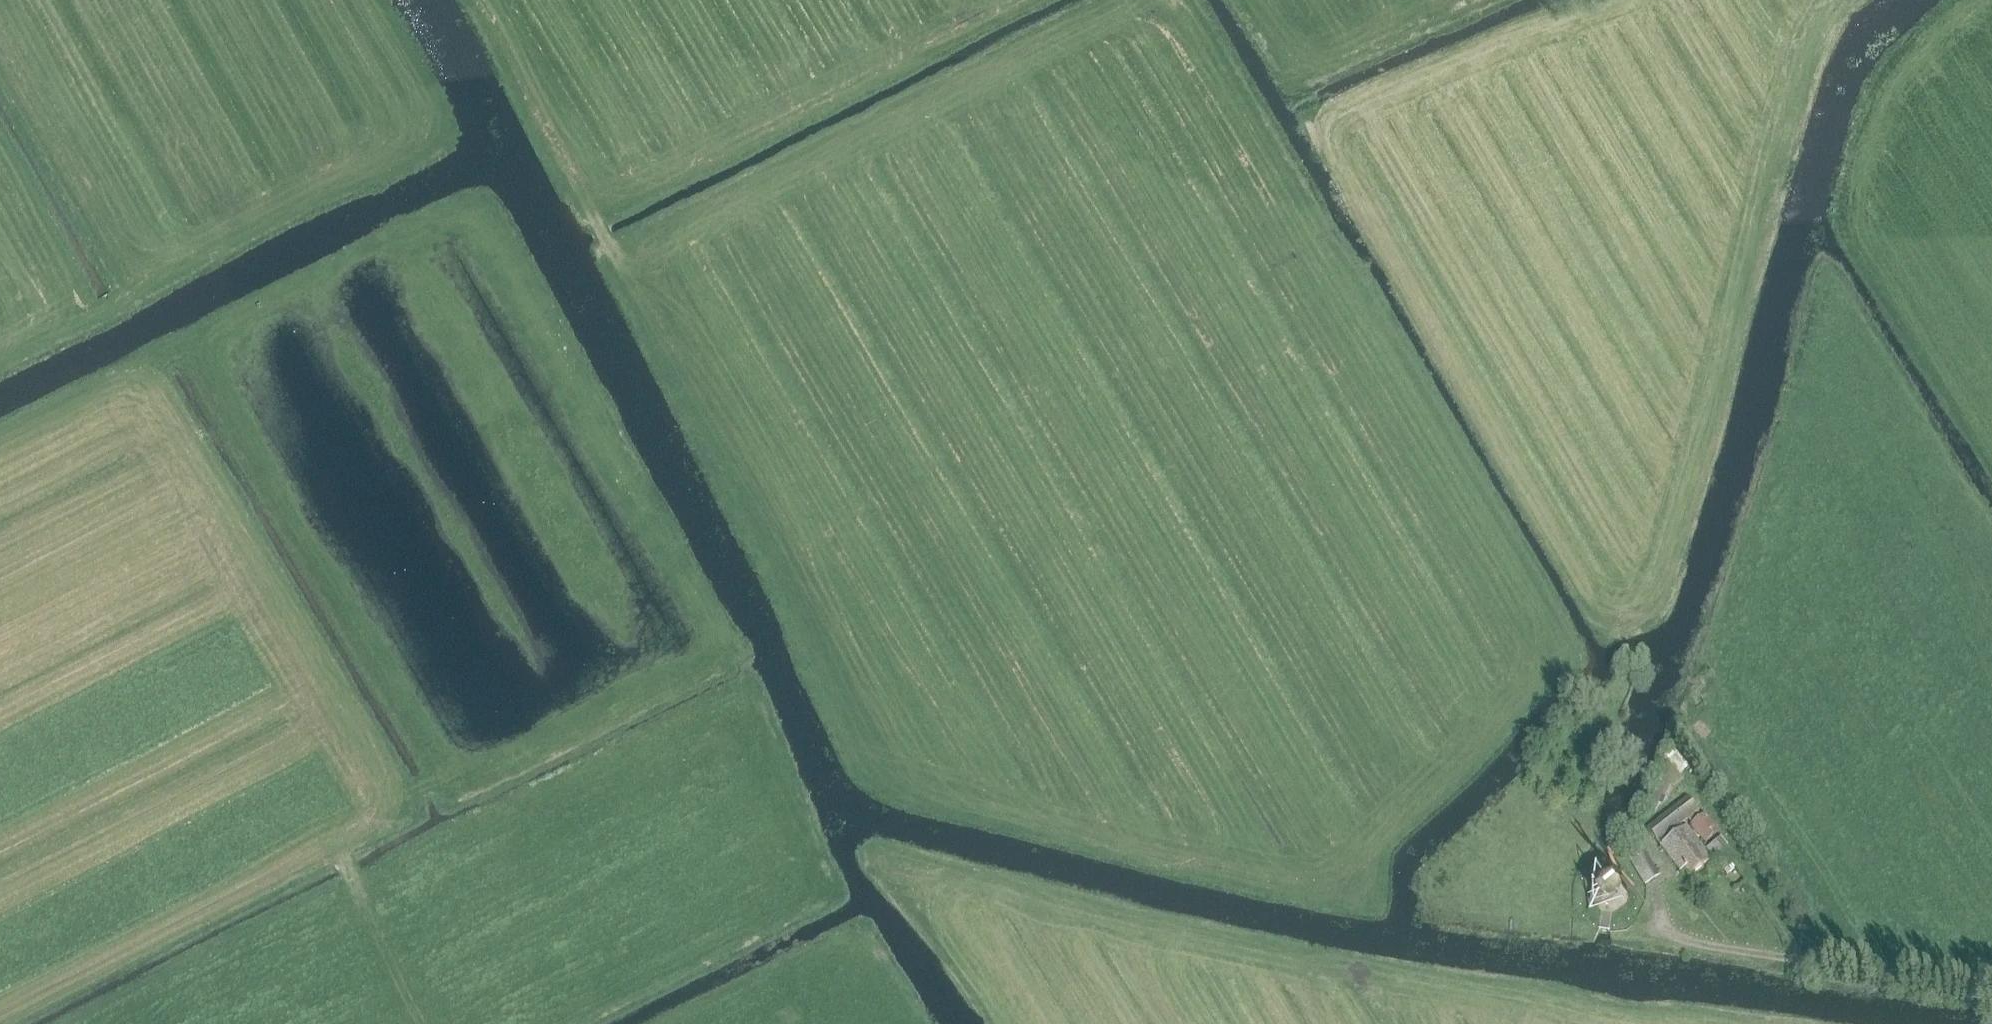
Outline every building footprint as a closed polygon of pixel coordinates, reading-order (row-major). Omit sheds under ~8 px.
[(1596,697),(1589,706),(1596,712),(1604,704),(1596,697)] [(1659,782),(1654,793),(1647,809),(1658,814),(1665,798),(1672,787),(1672,788),(1692,771),(1673,749),(1663,758),(1666,760),(1657,781),(1659,782)] [(1703,816),(1702,814),(1687,797),(1647,831),(1661,847),(1657,850),(1679,875),(1685,870),(1691,877),(1710,860),(1683,828),(1679,832),(1676,829),(1692,815),(1693,816),(1689,820),(1691,823),(1688,826),(1704,845),(1721,831),(1706,814),(1703,816)] [(1737,860),(1719,838),(1705,850),(1724,871),(1737,860)] [(1657,875),(1641,848),(1627,855),(1643,883),(1657,875)] [(1599,913),(1614,914),(1625,905),(1626,891),(1617,880),(1603,878),(1592,887),(1590,902),(1599,913)]
